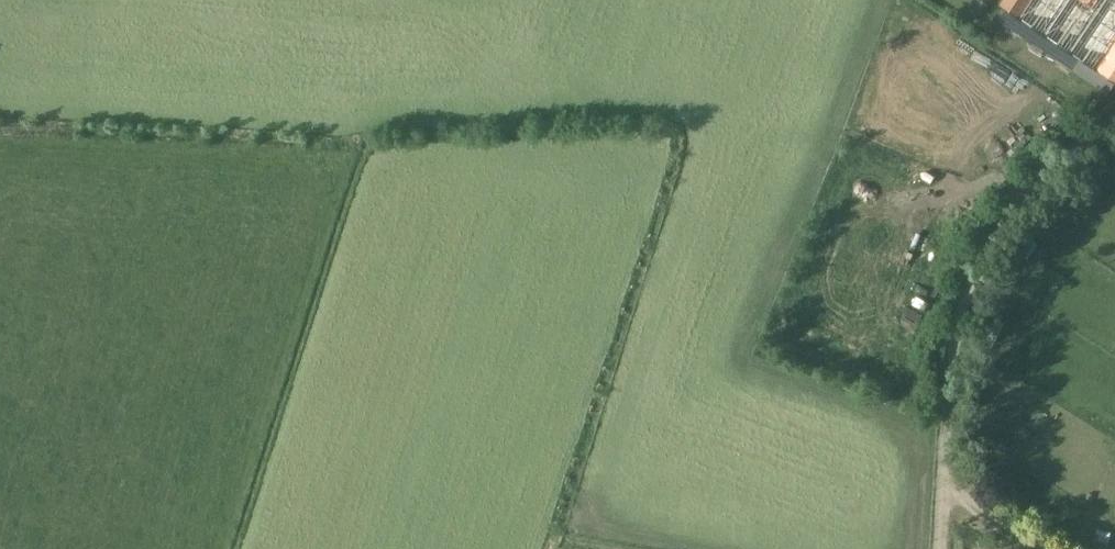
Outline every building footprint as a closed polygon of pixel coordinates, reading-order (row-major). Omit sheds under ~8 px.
[(1000,7),(1114,83),(1114,0),(1005,0),(1000,7)] [(982,335),(989,342),(1005,326),(997,319),(982,335)] [(981,399),(982,420),(993,420),(992,398),(981,399)]
